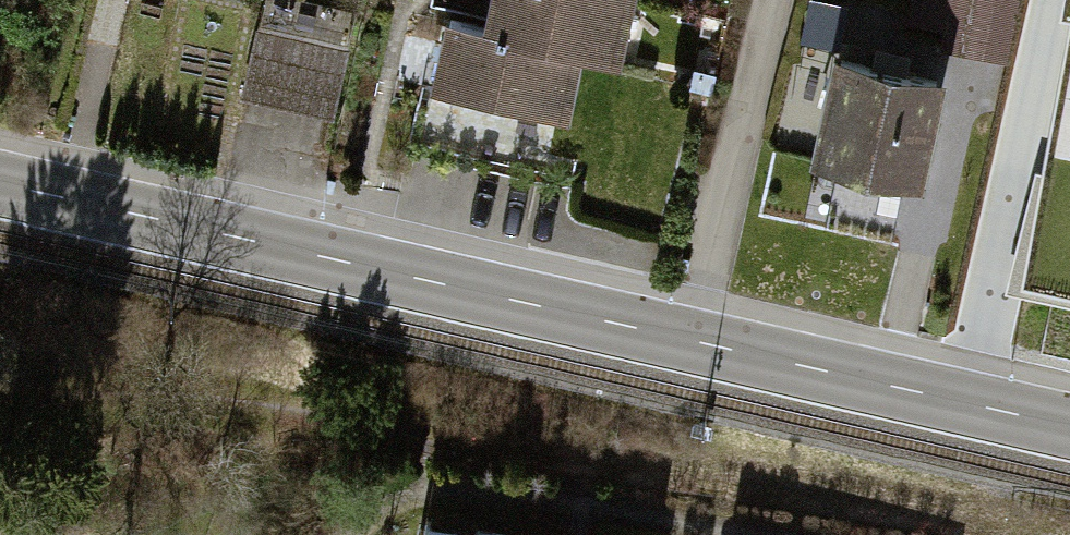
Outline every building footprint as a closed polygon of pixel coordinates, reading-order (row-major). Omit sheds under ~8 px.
[(411,100),(559,133),(574,67),(610,75),(627,0),(483,0),(475,36),(428,25),(411,100)] [(1005,0),(903,0),(895,43),(994,61),(1005,0)] [(870,17),(803,2),(795,40),(862,54),(870,17)] [(339,49),(246,30),(231,102),(324,121),(339,49)] [(825,64),(802,172),(916,195),(938,87),(825,64)]
